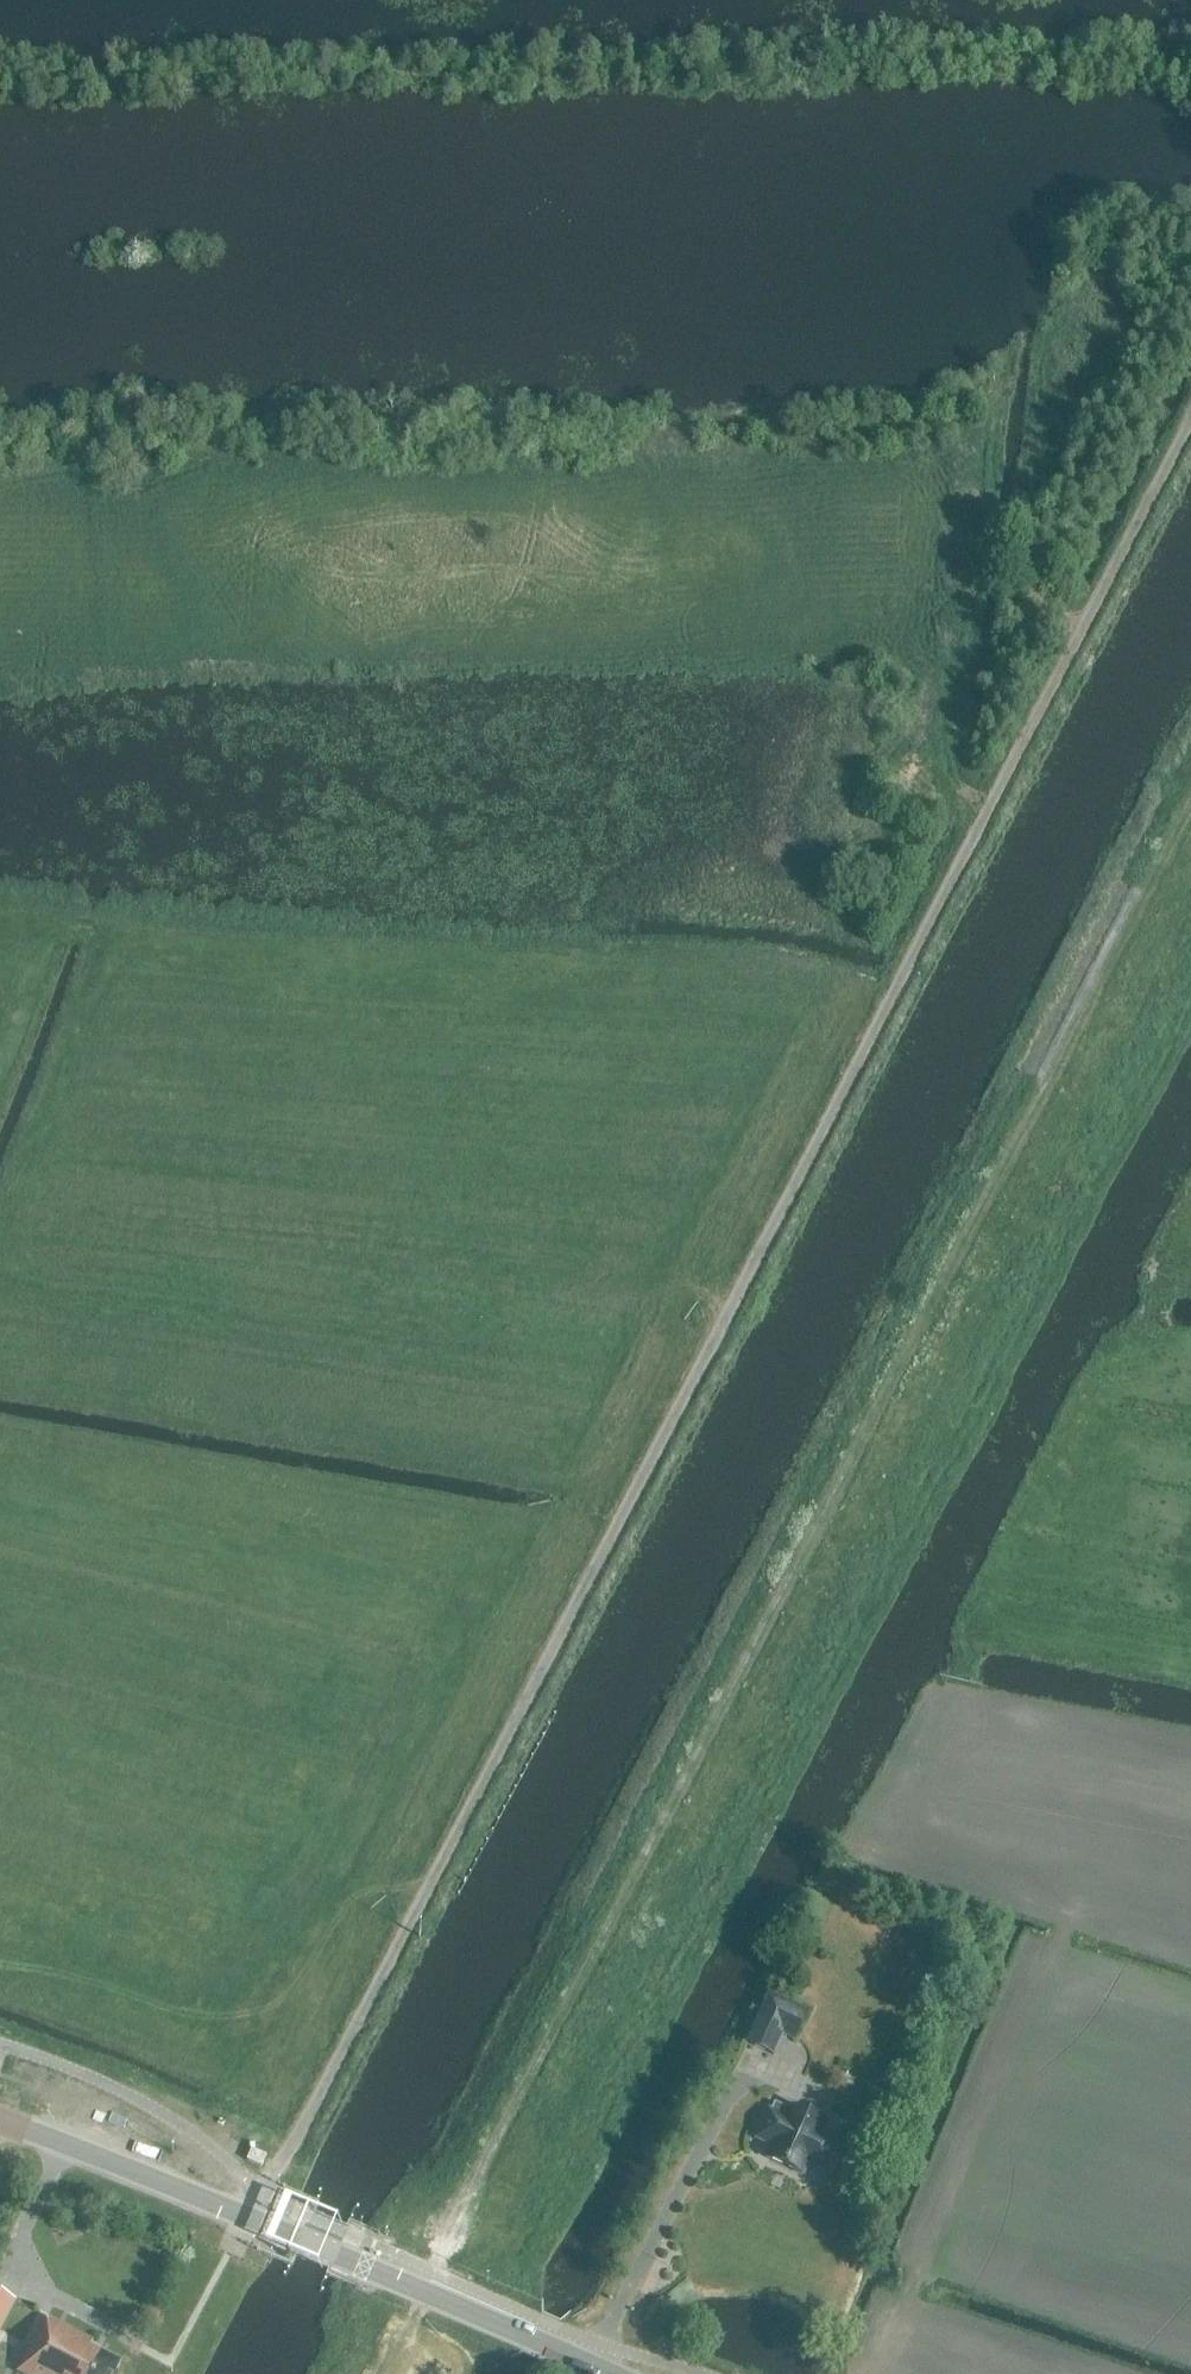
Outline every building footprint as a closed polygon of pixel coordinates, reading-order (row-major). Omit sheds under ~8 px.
[(794,2042),(808,2012),(767,1994),(744,2043),(775,2057),(784,2037),(794,2042)] [(790,2111),(774,2104),(770,2113),(769,2112),(757,2138),(774,2146),(768,2159),(801,2174),(807,2161),(824,2169),(836,2142),(819,2135),(824,2122),(792,2107),(790,2111)] [(15,2302),(0,2294),(0,2331),(15,2302)] [(47,2318),(39,2335),(36,2333),(16,2371),(21,2373),(112,2373),(117,2363),(88,2348),(91,2341),(47,2318)]
